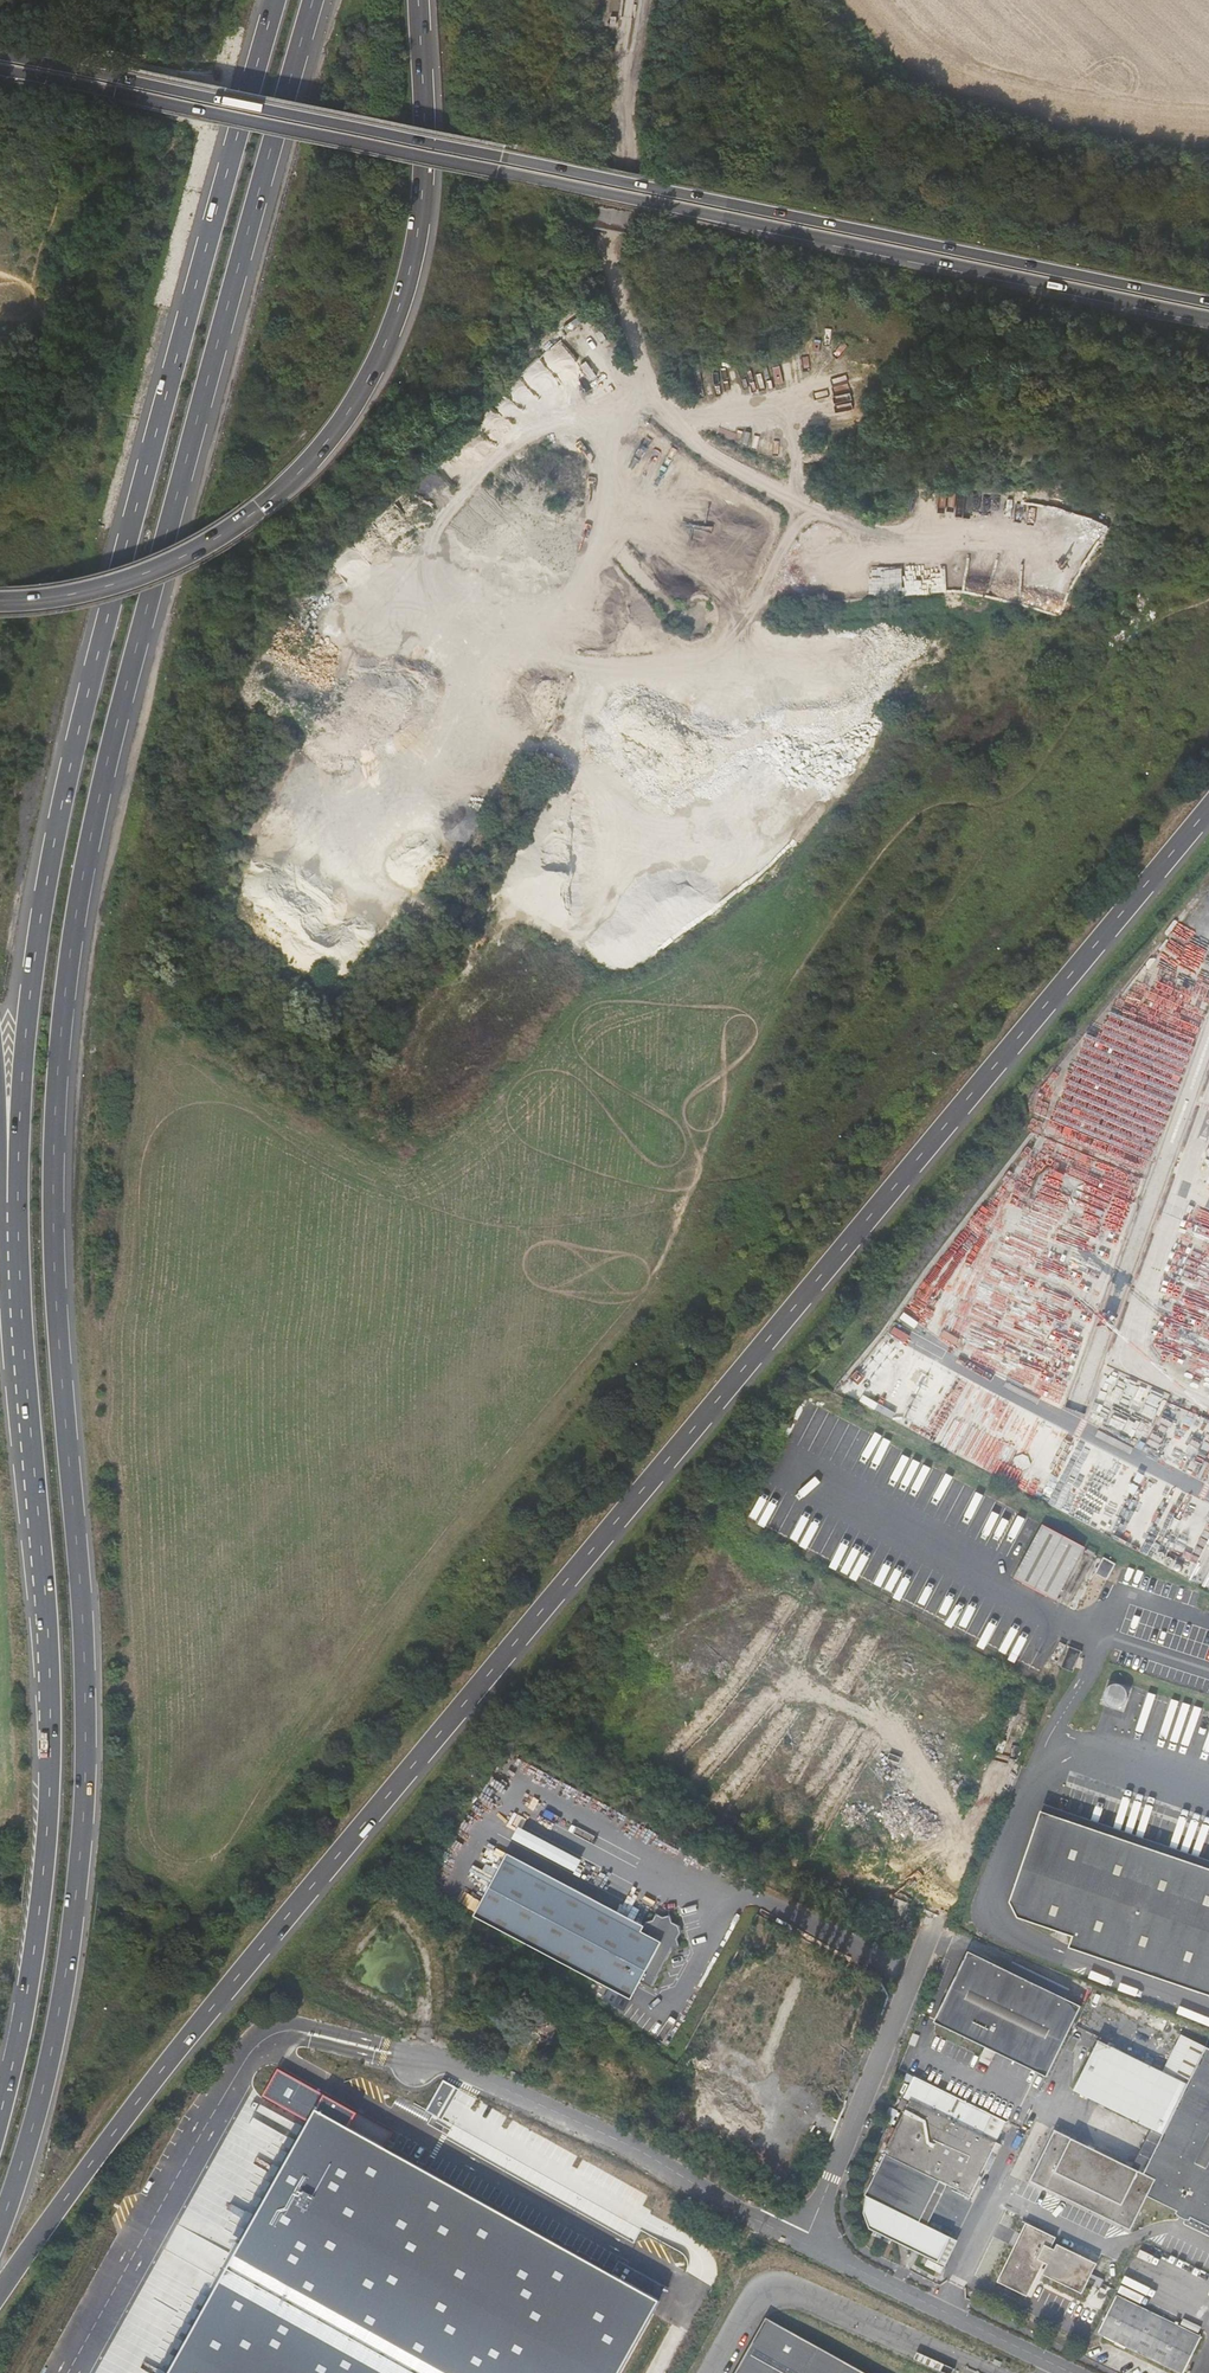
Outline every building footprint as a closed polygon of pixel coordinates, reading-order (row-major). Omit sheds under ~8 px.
[(934,1394),(946,1373),(930,1364),(918,1386),(934,1394)] [(1014,1579),(1059,1600),(1086,1544),(1041,1523),(1014,1579)] [(1105,1697),(1119,1707),(1129,1693),(1116,1683),(1105,1697)] [(1040,1813),(1008,1902),(1015,1918),(1068,1937),(1064,1949),(1208,2000),(1208,1872),(1040,1813)] [(514,1838),(550,1855),(555,1845),(519,1828),(514,1838)] [(507,1860),(476,1919),(633,2000),(642,1983),(654,1989),(673,1950),(681,1947),(679,1940),(682,1932),(681,1928),(673,1924),(671,1916),(662,1918),(656,1915),(654,1921),(648,1921),(643,1931),(507,1860)] [(1082,2007),(970,1950),(934,2019),(984,2046),(981,2052),(991,2057),(995,2051),(1045,2077),(1082,2007)] [(545,2048),(558,2029),(538,2016),(526,2035),(545,2048)] [(1182,2088),(1200,2050),(1176,2038),(1158,2075),(1182,2088)] [(1123,2233),(1140,2198),(1169,2212),(1168,2216),(1176,2221),(1185,2223),(1186,2221),(1208,2232),(1208,2054),(1200,2050),(1182,2088),(1158,2075),(1092,2043),(1068,2093),(1145,2131),(1156,2136),(1136,2177),(1126,2172),(1048,2133),(1024,2184),(1123,2233)] [(916,2064),(920,2054),(915,2052),(911,2062),(916,2064)] [(277,2070),(263,2096),(309,2122),(170,2372),(651,2372),(627,2360),(666,2290),(620,2264),(612,2277),(384,2149),(392,2134),(277,2070)] [(984,2136),(994,2117),(919,2079),(883,2151),(884,2152),(863,2193),(886,2204),(873,2232),(936,2263),(949,2237),(902,2213),(905,2209),(918,2216),(935,2182),(932,2180),(934,2177),(946,2183),(970,2195),(983,2169),(987,2171),(995,2157),(990,2154),(996,2142),(984,2136)] [(455,2088),(442,2081),(425,2112),(434,2117),(432,2121),(427,2129),(427,2130),(446,2141),(453,2128),(438,2119),(454,2089),(455,2088)] [(458,2091),(454,2089),(438,2119),(442,2121),(458,2091)] [(427,2129),(432,2121),(414,2111),(409,2118),(427,2129)] [(1006,2123),(994,2117),(984,2136),(996,2142),(1006,2123)] [(1145,2131),(1126,2172),(1136,2177),(1156,2136),(1145,2131)] [(935,2182),(918,2216),(927,2220),(946,2183),(934,2177),(932,2180),(935,2182)] [(1095,2264),(1056,2245),(1054,2250),(1050,2248),(1055,2238),(1024,2223),(996,2282),(1026,2297),(1043,2263),(1046,2265),(1041,2275),(1080,2294),(1095,2264)] [(1200,2337),(1116,2294),(1096,2334),(1173,2372),(1182,2372),(1200,2337)] [(763,2315),(731,2372),(866,2372),(763,2315)]
